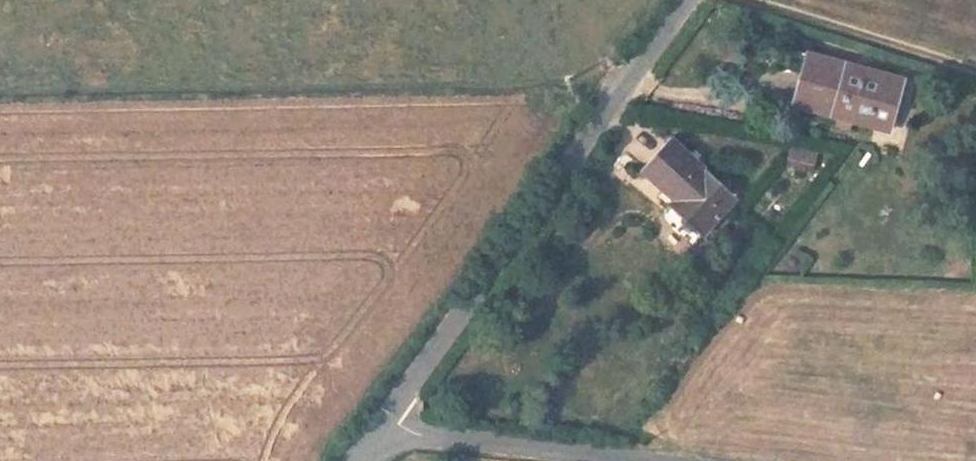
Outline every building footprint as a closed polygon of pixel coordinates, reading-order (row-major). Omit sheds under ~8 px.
[(823,70),(816,88),(827,93),(815,124),(898,155),(916,106),(823,70)] [(827,93),(816,88),(804,120),(815,124),(827,93)] [(813,168),(818,152),(792,145),(787,161),(813,168)] [(690,243),(704,256),(742,214),(681,158),(648,194),(696,238),(690,243)]
